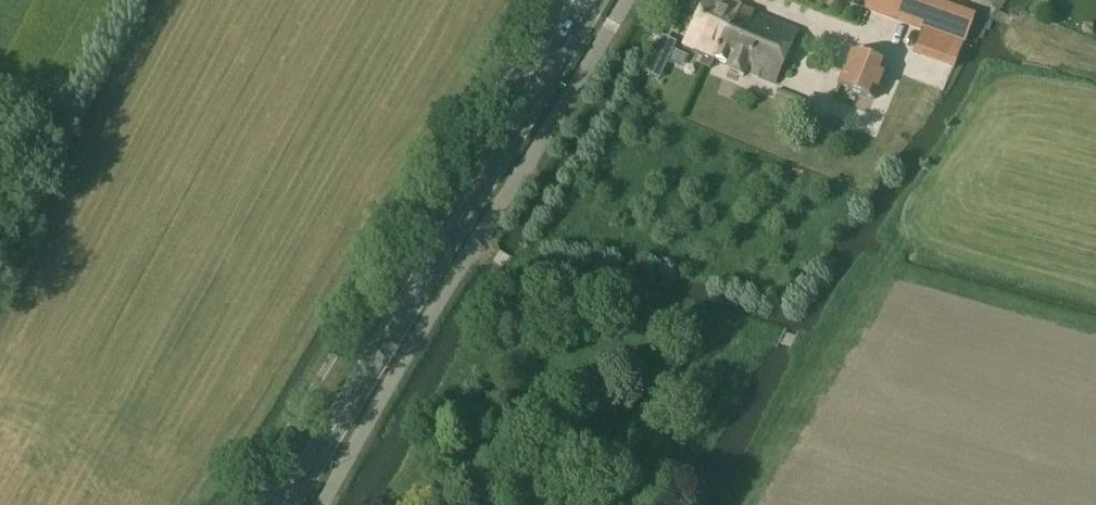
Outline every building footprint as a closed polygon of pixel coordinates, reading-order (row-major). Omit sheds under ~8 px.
[(698,65),(709,70),(714,59),(727,64),(725,70),(743,77),(745,72),(774,84),(798,32),(740,8),(721,0),(707,0),(683,45),(703,54),(698,65)] [(825,6),(858,17),(861,9),(835,0),(827,0),(825,6)] [(864,10),(909,27),(919,0),(868,0),(864,10)] [(658,44),(652,57),(664,63),(670,49),(658,44)] [(529,50),(524,59),(529,62),(535,52),(529,50)] [(873,100),(886,68),(851,54),(838,86),(873,100)] [(828,115),(821,130),(842,139),(849,125),(828,115)]
